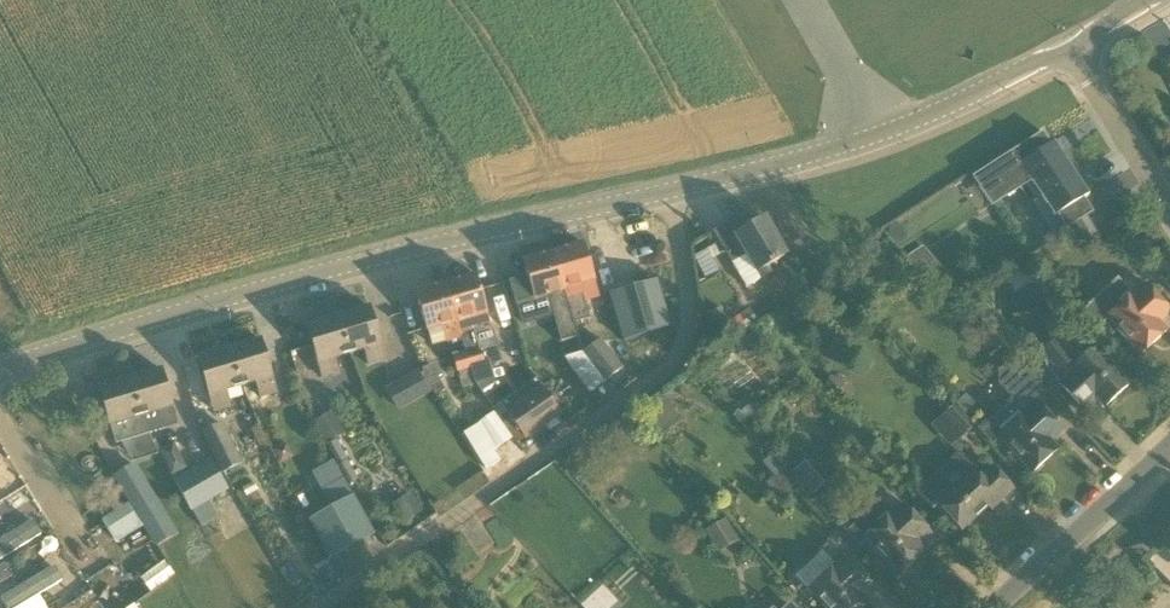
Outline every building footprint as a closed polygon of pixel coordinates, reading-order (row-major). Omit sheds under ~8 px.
[(1058,147),(1053,150),(1046,138),(975,183),(995,213),(1035,188),(1058,223),(1063,220),(1071,233),(1067,236),(1068,238),(1078,232),(1089,225),(1097,220),(1087,205),(1092,201),(1058,147)] [(756,273),(787,255),(766,218),(736,236),(729,223),(713,232),(732,264),(746,255),(756,273)] [(1087,246),(1098,239),(1089,225),(1078,232),(1087,246)] [(570,306),(574,320),(574,323),(590,319),(586,302),(600,297),(584,244),(554,253),(570,306)] [(524,262),(534,299),(539,315),(570,306),(554,253),(524,262)] [(477,276),(446,285),(457,322),(462,338),(492,329),(477,276)] [(670,327),(657,280),(610,294),(623,341),(670,327)] [(1120,306),(1110,296),(1100,296),(1082,313),(1096,328),(1106,319),(1140,356),(1167,331),(1160,324),(1169,315),(1169,311),(1146,284),(1134,295),(1133,294),(1120,306)] [(448,342),(462,338),(457,322),(446,285),(416,294),(424,321),(427,333),(444,328),(448,342)] [(720,306),(708,312),(715,326),(727,320),(720,306)] [(370,308),(339,317),(350,355),(366,350),(370,365),(386,360),(370,308)] [(350,355),(339,317),(307,327),(323,379),(340,374),(336,359),(350,355)] [(574,323),(574,320),(561,325),(573,371),(590,393),(605,382),(584,352),(574,323)] [(261,340),(230,350),(242,388),(259,382),(263,399),(278,394),(261,340)] [(600,340),(584,352),(605,382),(622,368),(600,340)] [(1096,347),(1083,359),(1071,347),(1067,346),(1062,345),(1058,346),(1054,347),(1051,350),(1048,353),(1046,357),(1045,361),(1046,365),(1047,369),(1059,383),(1085,412),(1096,401),(1103,409),(1130,384),(1096,347)] [(479,347),(466,352),(471,370),(486,366),(479,347)] [(242,388),(230,350),(199,359),(215,411),(232,406),(228,392),(242,388)] [(452,356),(458,374),(471,370),(466,352),(452,356)] [(422,370),(434,392),(444,387),(439,377),(442,375),(436,362),(422,370)] [(163,427),(178,423),(162,370),(131,380),(142,417),(158,412),(163,427)] [(431,393),(418,371),(399,382),(412,404),(431,393)] [(492,372),(473,377),(475,383),(482,392),(495,384),(492,372)] [(830,377),(825,396),(839,399),(844,380),(830,377)] [(142,417),(131,380),(100,389),(116,443),(133,438),(128,421),(142,417)] [(561,413),(542,386),(506,410),(525,438),(561,413)] [(1037,402),(1027,412),(1013,397),(978,428),(994,446),(1000,440),(1031,474),(1059,450),(1052,442),(1063,431),(1037,402)] [(930,426),(951,449),(972,430),(951,407),(930,426)] [(313,420),(326,441),(341,432),(329,411),(313,420)] [(494,413),(479,425),(497,449),(512,437),(494,413)] [(222,423),(202,433),(222,474),(242,464),(222,423)] [(172,474),(187,466),(174,441),(158,449),(172,474)] [(328,446),(339,464),(346,460),(336,441),(328,446)] [(175,482),(180,489),(191,510),(227,490),(211,461),(175,482)] [(357,480),(347,461),(339,465),(350,485),(357,480)] [(811,493),(827,480),(812,463),(797,476),(811,493)] [(135,466),(115,478),(137,515),(138,514),(149,532),(165,522),(156,504),(157,503),(135,466)] [(974,471),(952,491),(945,483),(930,497),(962,532),(994,502),(997,506),(1014,490),(992,467),(981,478),(974,471)] [(783,501),(797,489),(781,470),(767,483),(783,501)] [(374,535),(352,496),(310,520),(331,558),(374,535)] [(126,505),(100,522),(115,546),(141,529),(126,505)] [(859,548),(867,541),(899,576),(925,552),(919,545),(931,534),(904,505),(892,514),(878,526),(872,519),(862,519),(846,533),(859,548)] [(0,525),(0,557),(42,530),(27,507),(0,525)] [(720,554),(737,544),(723,521),(707,531),(720,554)] [(1160,543),(1163,547),(1149,560),(1169,583),(1169,534),(1160,543)] [(835,566),(822,551),(795,576),(825,607),(863,607),(869,603),(863,596),(874,585),(847,555),(835,566)] [(0,567),(0,584),(13,576),(5,564),(0,567)] [(2,604),(4,607),(51,607),(77,593),(63,569),(2,604)]
